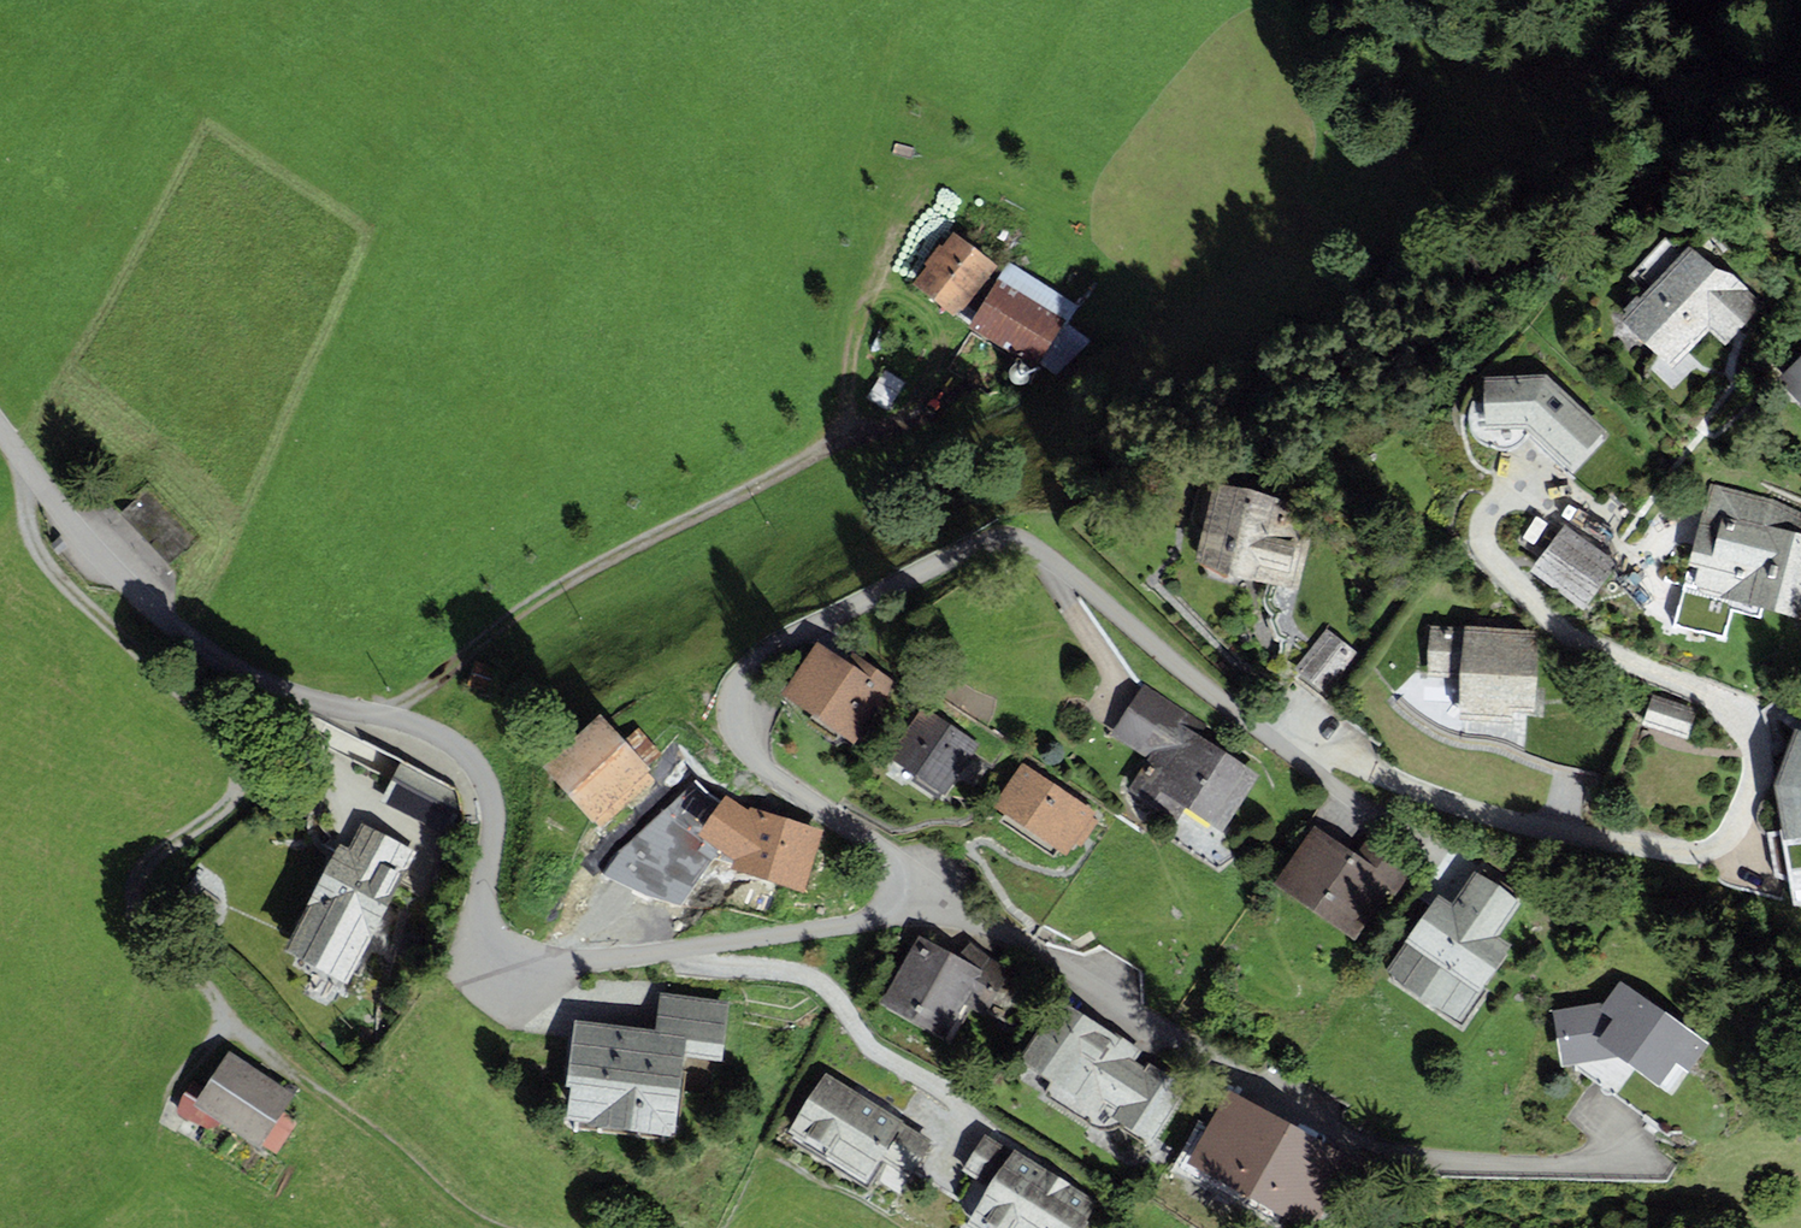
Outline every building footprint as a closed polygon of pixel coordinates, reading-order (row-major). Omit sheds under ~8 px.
[(995,266),(953,232),(941,246),(939,243),(923,263),(926,265),(912,283),(954,317),(960,309),(963,311),(989,279),(987,277),(995,266)] [(1627,312),(1621,318),(1673,366),(1708,329),(1726,345),(1765,304),(1730,271),(1716,267),(1690,243),(1640,296),(1637,293),(1623,308),(1627,312)] [(1009,263),(968,325),(1037,366),(1039,363),(1058,375),(1090,340),(1068,323),(1080,307),(1009,263)] [(1776,380),(1800,404),(1800,354),(1776,380)] [(1017,384),(1020,385),(1024,384),(1027,382),(1029,379),(1030,376),(1030,372),(1029,369),(1027,366),(1024,364),(1021,363),(1017,363),(1014,365),(1011,367),(1009,370),(1008,374),(1009,377),(1011,381),(1013,383),(1017,384)] [(1571,469),(1607,429),(1546,374),(1485,375),(1486,428),(1526,428),(1571,469)] [(1282,498),(1211,481),(1191,562),(1296,588),(1310,533),(1275,525),(1282,498)] [(1709,481),(1687,565),(1698,567),(1694,582),(1700,592),(1798,618),(1800,616),(1800,505),(1709,481)] [(152,490),(122,518),(173,571),(202,542),(152,490)] [(1585,609),(1619,563),(1565,523),(1531,569),(1585,609)] [(1431,625),(1427,676),(1461,679),(1464,627),(1431,625)] [(1539,631),(1464,627),(1461,679),(1459,717),(1513,720),(1513,710),(1534,711),(1539,631)] [(1328,696),(1361,656),(1327,628),(1294,668),(1328,696)] [(783,693),(855,742),(898,679),(854,649),(846,660),(818,641),(783,693)] [(493,679),(472,674),(469,682),(490,688),(493,679)] [(1184,808),(1222,833),(1261,774),(1201,735),(1208,725),(1144,683),(1111,733),(1149,758),(1129,790),(1176,821),(1184,808)] [(1652,694),(1642,724),(1687,738),(1696,709),(1652,694)] [(889,758),(945,795),(979,745),(923,707),(889,758)] [(600,716),(542,765),(598,830),(658,779),(648,768),(662,756),(640,730),(624,743),(600,716)] [(1795,726),(1774,784),(1793,905),(1800,904),(1800,728),(1795,726)] [(1021,762),(992,805),(1065,855),(1094,811),(1021,762)] [(452,790),(401,764),(382,801),(448,834),(460,811),(452,790)] [(817,843),(821,830),(751,809),(748,811),(726,795),(698,836),(734,860),(733,868),(803,890),(814,855),(818,856),(822,845),(817,843)] [(349,847),(340,842),(283,951),(349,985),(417,852),(362,823),(349,847)] [(1313,824),(1274,882),(1355,935),(1385,889),(1396,896),(1412,871),(1364,839),(1356,852),(1313,824)] [(1384,971),(1458,1022),(1511,945),(1498,936),(1521,903),(1474,870),(1452,901),(1439,892),(1384,971)] [(918,936),(879,1002),(947,1036),(965,1003),(984,1013),(1009,969),(991,961),(971,943),(958,956),(918,936)] [(1713,1046),(1619,980),(1605,1000),(1551,1009),(1561,1067),(1575,1065),(1575,1068),(1658,1125),(1713,1046)] [(570,1086),(566,1120),(672,1134),(683,1053),(722,1059),(729,1002),(661,993),(656,1030),(573,1019),(564,1085),(570,1086)] [(1059,995),(1020,1058),(1053,1078),(1043,1094),(1089,1125),(1100,1129),(1108,1129),(1113,1127),(1120,1120),(1151,1140),(1189,1079),(1153,1056),(1146,1068),(1135,1061),(1143,1048),(1059,995)] [(295,1094),(229,1050),(193,1104),(258,1148),(261,1143),(283,1111),(295,1094)] [(937,1138),(827,1070),(790,1129),(868,1177),(880,1158),(913,1178),(937,1138)] [(1191,1162),(1312,1227),(1318,1227),(1355,1163),(1231,1091),(1191,1162)] [(261,1143),(276,1153),(297,1120),(283,1111),(261,1143)] [(1097,1200),(1014,1149),(1012,1152),(984,1135),(962,1170),(987,1185),(964,1224),(971,1227),(1080,1227),(1097,1200)]
